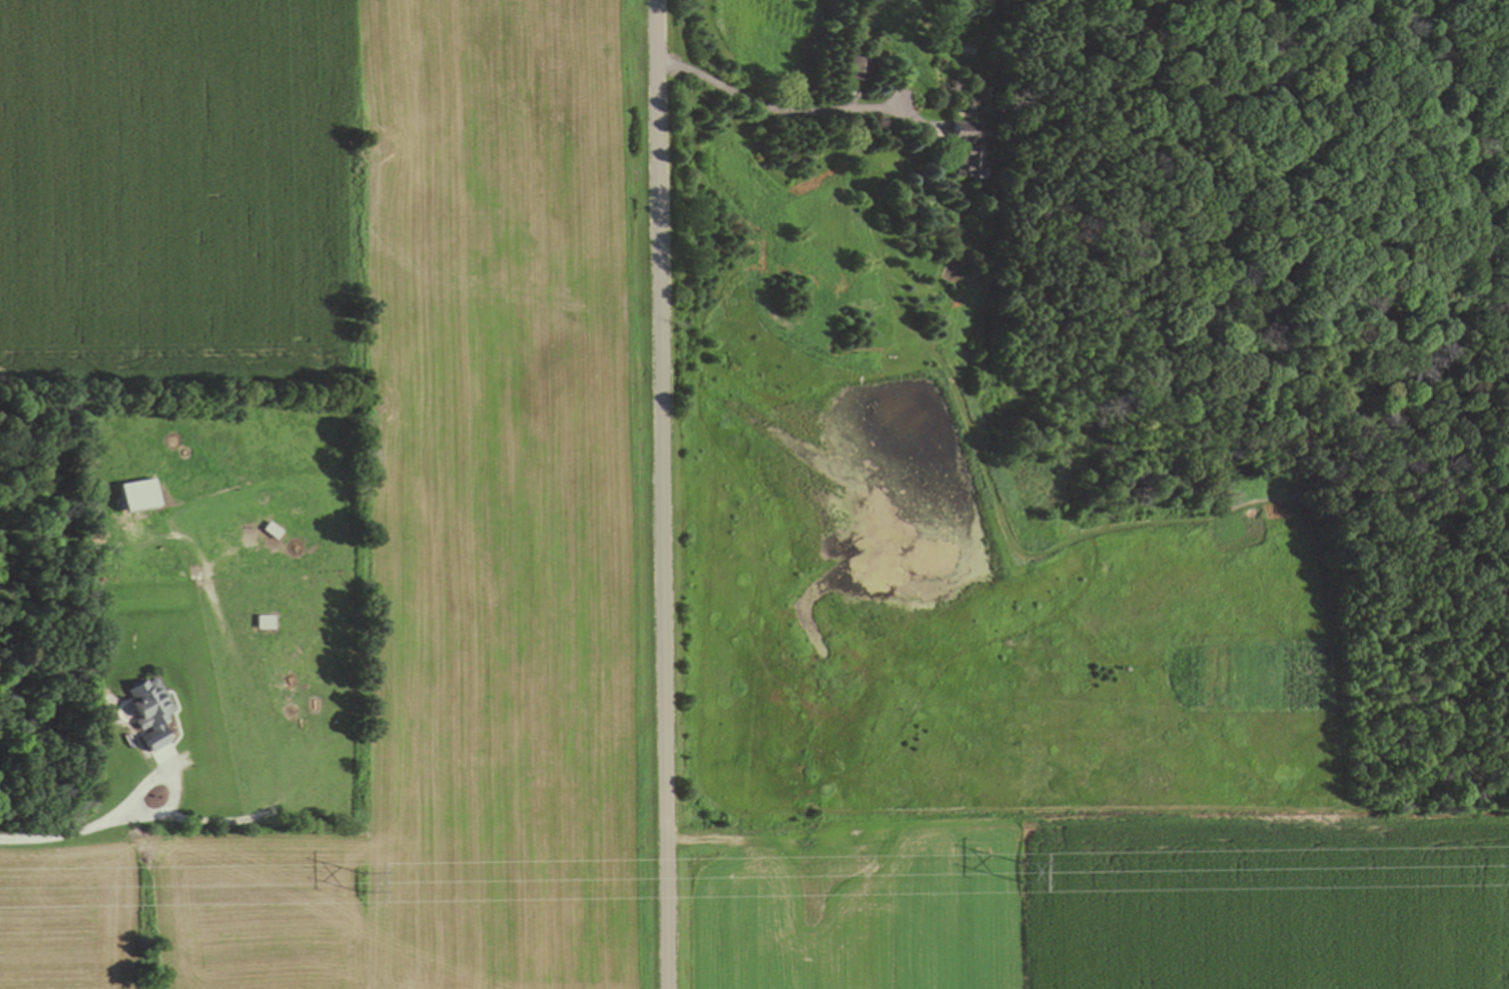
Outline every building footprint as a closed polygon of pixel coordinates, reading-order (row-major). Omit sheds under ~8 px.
[(848,78),(868,82),(872,60),(852,56),(848,78)] [(939,127),(938,141),(956,142),(955,177),(984,178),(986,124),(952,123),(951,127),(939,127)] [(122,513),(157,508),(153,480),(118,485),(122,513)] [(121,694),(144,736),(139,740),(147,755),(169,743),(158,723),(173,714),(153,676),(121,694)]
